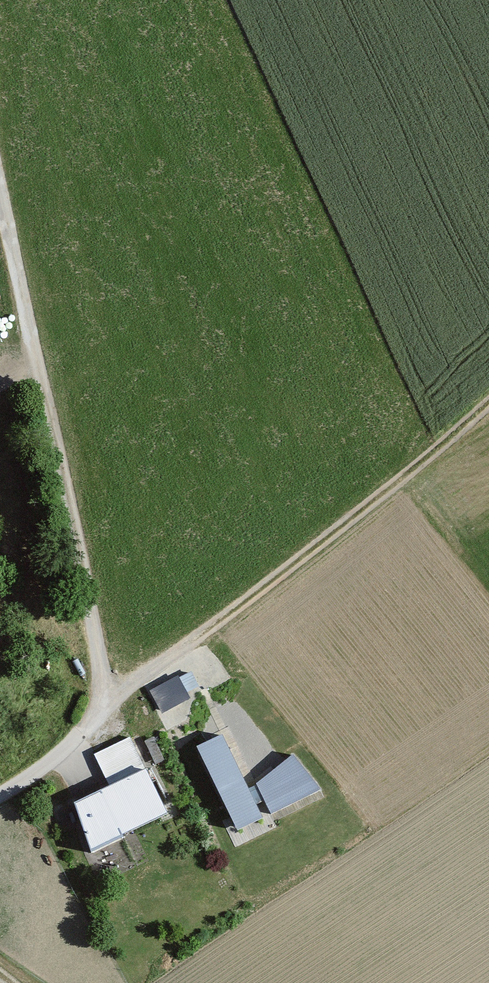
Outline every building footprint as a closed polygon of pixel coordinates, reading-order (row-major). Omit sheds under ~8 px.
[(179,672),(152,686),(165,710),(192,696),(179,672)] [(229,730),(203,742),(245,829),(272,813),(253,778),(229,730)] [(112,783),(79,799),(101,846),(172,812),(134,734),(97,752),(112,783)] [(317,788),(298,753),(253,778),(272,813),(317,788)]
